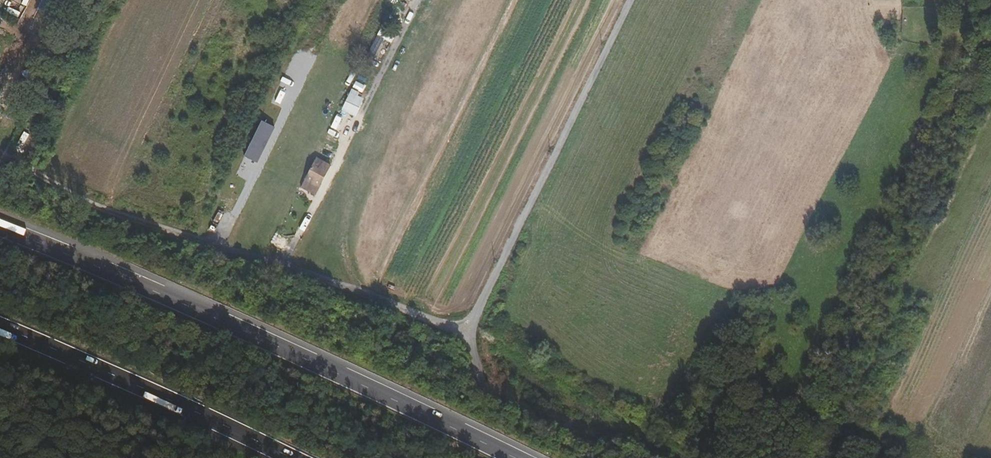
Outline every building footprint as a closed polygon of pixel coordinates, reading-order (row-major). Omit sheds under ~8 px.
[(368,53),(380,59),(391,39),(380,33),(368,53)] [(338,120),(351,126),(359,108),(354,105),(355,102),(348,98),(338,120)] [(259,163),(276,126),(262,120),(245,156),(259,163)] [(313,167),(301,190),(316,198),(328,175),(313,167)] [(301,190),(299,196),(313,204),(316,198),(301,190)]
